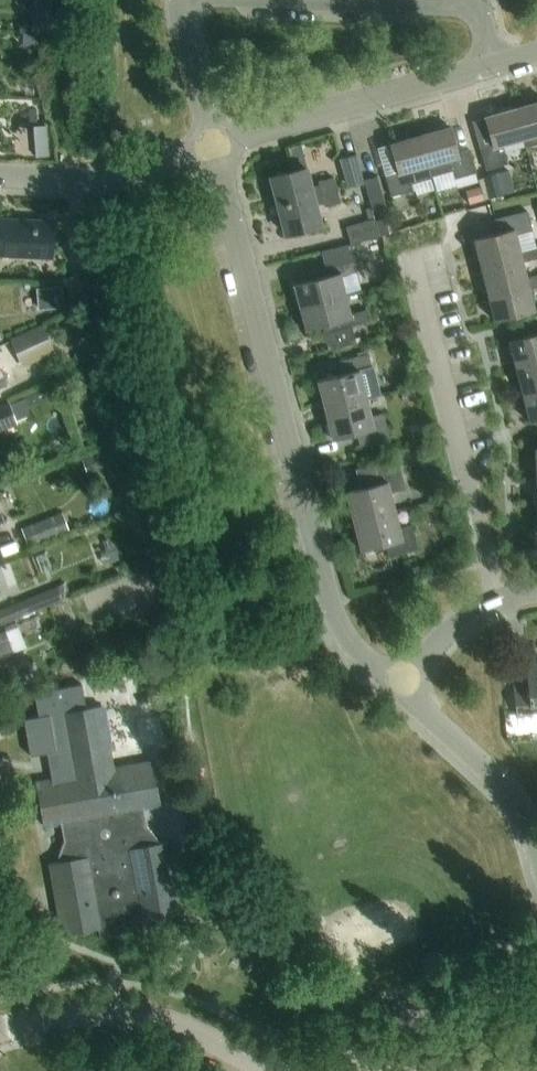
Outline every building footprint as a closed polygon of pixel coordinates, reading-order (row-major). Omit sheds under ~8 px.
[(51,0),(34,0),(33,13),(32,25),(32,30),(50,31),(51,0)] [(522,139),(525,147),(536,144),(536,102),(515,108),(523,139),(522,139)] [(503,144),(522,139),(523,139),(515,108),(484,117),(491,144),(480,147),(487,169),(508,163),(503,144)] [(49,123),(35,123),(36,154),(50,153),(49,123)] [(418,136),(429,176),(452,169),(454,178),(477,172),(470,149),(458,153),(450,127),(418,136)] [(430,179),(429,176),(418,136),(390,144),(397,170),(385,173),(391,196),(414,190),(412,184),(430,179)] [(362,183),(354,155),(338,160),(346,187),(362,183)] [(278,206),(336,191),(332,179),(317,183),(318,187),(310,189),(304,168),(270,177),(274,193),(271,194),(272,197),(275,196),(278,206)] [(501,198),(495,174),(481,177),(487,202),(491,201),(491,204),(502,201),(501,198)] [(383,206),(375,178),(363,181),(371,210),(383,206)] [(482,200),(479,187),(464,191),(468,204),(482,200)] [(336,191),(278,206),(281,217),(278,218),(279,221),(281,220),(285,235),(320,225),(314,205),(322,203),(324,208),(339,203),(336,191)] [(377,236),(369,208),(363,210),(366,221),(345,227),(349,244),(377,236)] [(521,257),(520,253),(515,236),(532,231),(527,211),(487,221),(490,236),(473,240),(480,267),(521,257)] [(49,262),(52,218),(50,218),(50,223),(4,220),(5,216),(3,216),(1,260),(2,255),(48,258),(48,262),(49,262)] [(375,221),(379,236),(392,232),(387,217),(375,221)] [(298,308),(345,295),(340,277),(356,273),(349,245),(321,252),(325,269),(308,273),(310,281),(292,286),(298,308)] [(526,279),(522,263),(536,259),(536,248),(520,253),(521,257),(480,267),(487,294),(528,284),(526,279)] [(487,294),(494,322),(534,312),(529,289),(536,287),(536,277),(526,279),(528,284),(487,294)] [(64,308),(62,287),(36,289),(38,310),(64,308)] [(345,295),(298,308),(305,331),(322,326),(329,351),(357,343),(353,326),(369,321),(366,309),(350,313),(345,295)] [(22,368),(56,353),(42,324),(9,339),(22,368)] [(509,342),(515,368),(536,362),(536,335),(509,342)] [(325,409),(365,399),(378,396),(374,379),(368,355),(339,362),(342,374),(318,381),(325,409)] [(515,368),(523,397),(536,393),(536,362),(515,368)] [(523,397),(530,424),(536,422),(536,393),(523,397)] [(15,422),(30,416),(23,398),(8,404),(8,403),(0,406),(0,430),(16,424),(15,422)] [(365,399),(325,409),(333,440),(357,434),(360,447),(389,439),(383,414),(370,417),(365,399)] [(107,453),(82,461),(86,472),(110,464),(107,454),(107,453)] [(353,521),(394,510),(390,494),(406,490),(398,459),(355,470),(359,489),(346,492),(353,521)] [(394,510),(353,521),(361,550),(385,544),(389,558),(418,550),(412,525),(399,528),(394,510)] [(61,513),(20,529),(27,546),(68,531),(61,513)] [(62,600),(56,587),(0,610),(0,622),(1,625),(62,600)] [(26,649),(18,628),(5,633),(13,653),(26,649)] [(11,653),(3,632),(0,633),(0,657),(11,653)] [(536,655),(526,656),(529,686),(514,688),(517,715),(532,714),(532,711),(536,711),(536,658),(536,655)] [(87,707),(83,683),(35,692),(40,715),(25,718),(31,755),(57,750),(61,777),(36,781),(44,824),(61,821),(64,839),(59,856),(60,861),(50,863),(63,934),(99,928),(100,937),(116,934),(116,935),(133,932),(133,931),(148,928),(146,919),(182,913),(169,841),(159,843),(158,838),(147,824),(144,805),(161,802),(154,761),(114,768),(102,704),(87,707)]
